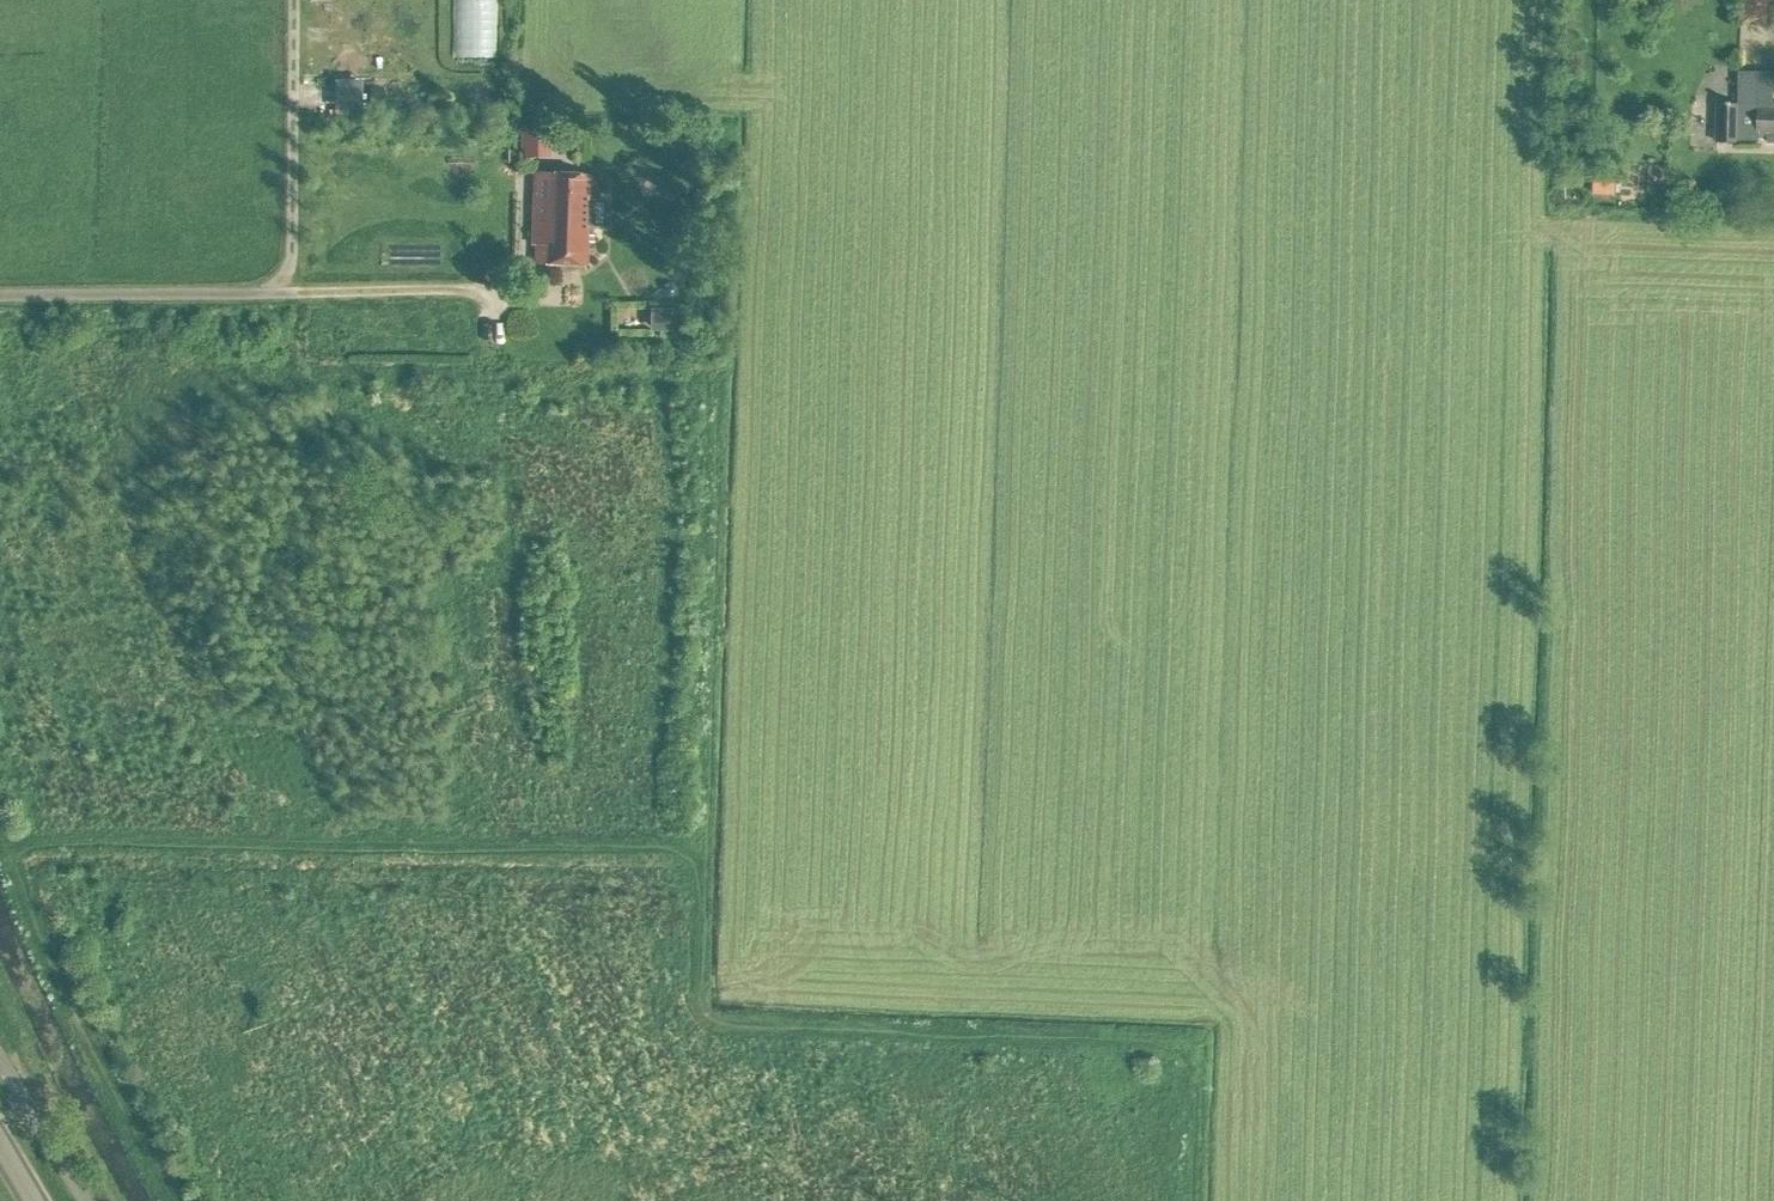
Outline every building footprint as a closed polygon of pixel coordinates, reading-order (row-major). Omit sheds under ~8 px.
[(1773,105),(1773,91),(1773,73),(1741,72),(1740,103),(1719,103),(1718,139),(1759,140),(1759,133),(1769,134),(1769,140),(1773,140),(1773,105)] [(358,78),(331,78),(331,108),(358,108),(358,78)] [(524,156),(548,156),(548,122),(524,122),(524,156)] [(607,227),(608,207),(608,199),(589,198),(590,174),(547,172),(533,172),(532,244),(536,244),(535,263),(587,265),(588,242),(593,242),(593,235),(588,235),(588,226),(607,227)] [(656,301),(655,325),(679,326),(680,302),(656,301)]
